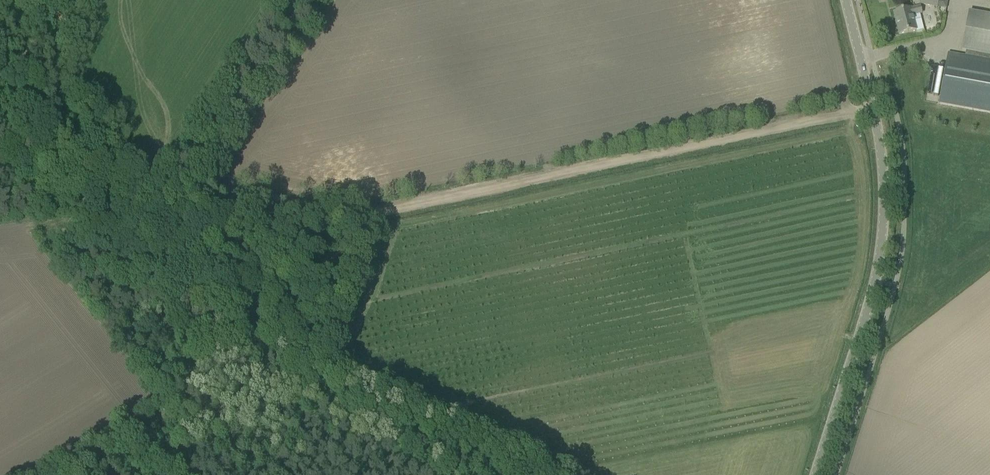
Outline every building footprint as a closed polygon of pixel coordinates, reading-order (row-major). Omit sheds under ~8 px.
[(946,8),(947,1),(944,0),(921,0),(920,4),(937,7),(946,8)] [(924,31),(921,19),(914,21),(913,16),(922,14),(920,7),(911,9),(893,13),(899,34),(916,30),(916,33),(924,31)] [(989,55),(989,16),(968,12),(960,50),(989,55)] [(951,106),(989,113),(989,61),(948,53),(947,53),(944,75),(939,104),(951,106)]
